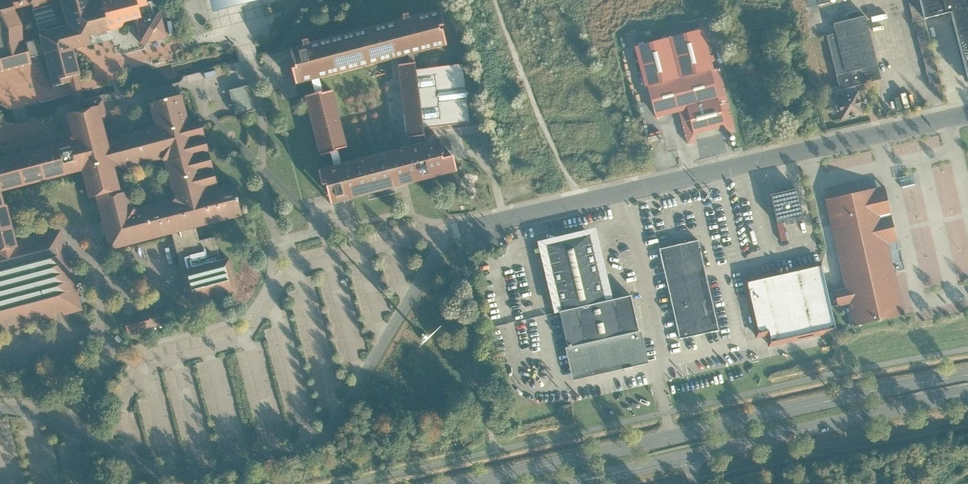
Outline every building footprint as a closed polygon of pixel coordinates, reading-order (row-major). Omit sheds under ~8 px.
[(8,71),(13,69),(34,64),(33,58),(28,42),(25,42),(24,25),(17,9),(14,0),(0,0),(0,73),(8,71)] [(46,55),(55,88),(72,84),(81,81),(81,80),(79,76),(83,75),(77,51),(77,49),(79,49),(94,45),(92,36),(97,35),(97,37),(111,33),(111,30),(124,27),(127,22),(137,20),(140,29),(143,41),(142,43),(147,46),(149,43),(170,38),(169,36),(168,32),(163,14),(163,12),(144,16),(142,7),(150,5),(149,0),(150,0),(14,0),(17,9),(33,5),(42,38),(28,42),(33,58),(39,57),(46,55)] [(213,9),(249,0),(211,0),(213,9)] [(923,18),(918,0),(907,0),(930,85),(940,83),(923,18)] [(923,18),(949,12),(967,85),(967,0),(918,0),(923,18)] [(302,46),(289,49),(290,54),(291,56),(291,58),(295,70),(291,71),(295,86),(312,82),(318,80),(390,62),(394,61),(409,57),(414,55),(448,46),(443,31),(441,31),(440,27),(444,26),(440,10),(410,18),(409,14),(404,16),(404,19),(307,44),(306,41),(301,42),(302,46)] [(827,37),(840,88),(881,78),(866,17),(834,24),(837,35),(827,37)] [(689,144),(733,132),(706,28),(638,46),(657,118),(680,113),(689,144)] [(420,138),(420,140),(421,146),(426,144),(426,139),(425,136),(425,129),(433,128),(436,128),(443,127),(468,124),(453,66),(418,70),(417,64),(415,65),(414,55),(409,57),(410,65),(399,66),(408,139),(420,138)] [(312,82),(316,94),(305,97),(320,157),(331,154),(335,168),(341,166),(336,151),(347,149),(332,92),(321,95),(318,80),(312,82)] [(78,104),(78,106),(87,104),(87,102),(86,99),(84,91),(82,86),(81,81),(72,84),(73,89),(75,94),(77,102),(78,104)] [(248,82),(231,87),(236,111),(255,106),(248,82)] [(864,115),(859,91),(834,96),(840,121),(864,115)] [(131,191),(124,192),(98,199),(104,223),(106,228),(107,235),(109,243),(112,252),(174,237),(199,230),(245,218),(236,185),(221,189),(204,124),(192,127),(190,121),(189,115),(184,97),(151,105),(158,128),(123,135),(124,139),(117,140),(111,142),(118,169),(122,168),(123,171),(163,161),(165,161),(166,163),(176,201),(140,211),(135,208),(131,191)] [(3,194),(84,174),(91,201),(98,199),(124,192),(120,178),(118,169),(111,142),(107,130),(105,120),(109,119),(104,100),(87,104),(78,106),(80,112),(69,115),(74,137),(72,142),(0,160),(0,195),(3,194)] [(426,144),(421,146),(403,150),(341,166),(335,168),(317,173),(321,188),(325,188),(327,194),(328,198),(329,203),(331,207),(349,203),(353,202),(458,174),(455,162),(454,159),(444,162),(442,158),(445,157),(440,140),(426,144)] [(824,198),(845,289),(838,290),(842,306),(850,304),(855,327),(904,316),(894,271),(904,268),(886,185),(824,198)] [(799,189),(772,195),(778,226),(805,220),(799,189)] [(3,194),(0,195),(0,245),(17,241),(14,227),(12,220),(9,207),(7,208),(3,194)] [(63,229),(17,241),(0,245),(0,333),(6,332),(5,329),(23,324),(24,327),(32,325),(31,322),(40,319),(41,323),(55,319),(54,316),(65,313),(65,316),(74,314),(84,312),(74,274),(70,255),(65,237),(63,229)] [(573,381),(649,364),(643,332),(641,333),(632,298),(613,302),(597,229),(539,243),(556,315),(560,314),(568,349),(566,349),(573,381)] [(199,230),(174,237),(175,241),(182,266),(187,265),(188,268),(219,259),(218,258),(222,257),(217,239),(202,243),(199,230)] [(681,340),(720,332),(700,242),(662,250),(681,340)] [(219,259),(188,268),(189,272),(182,273),(185,284),(190,303),(193,303),(198,305),(203,304),(202,300),(205,300),(210,302),(215,301),(214,298),(217,297),(221,299),(227,298),(225,294),(228,293),(232,296),(235,296),(238,295),(237,291),(240,290),(235,272),(231,260),(220,263),(219,259)] [(819,264),(774,274),(791,342),(835,332),(819,264)] [(769,348),(791,342),(774,274),(742,281),(756,339),(766,337),(769,348)] [(138,315),(140,319),(134,320),(126,322),(129,334),(167,324),(163,308),(138,315)]
